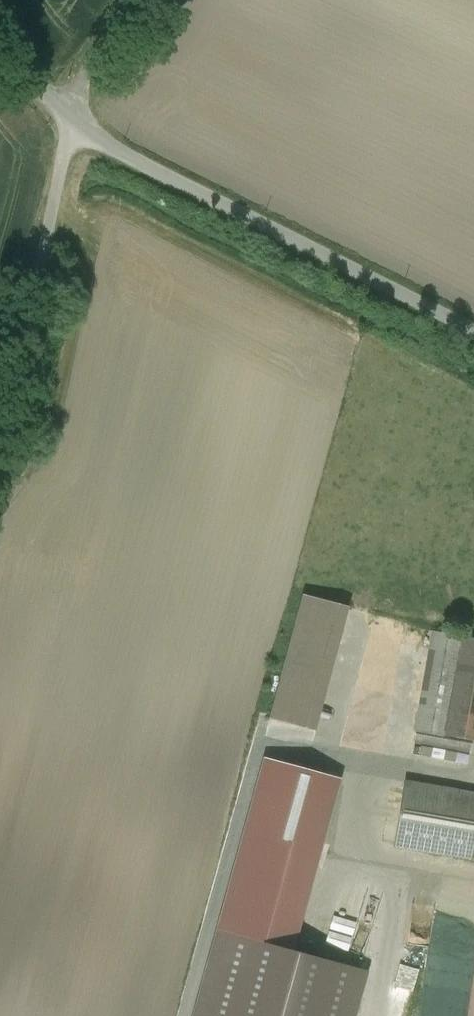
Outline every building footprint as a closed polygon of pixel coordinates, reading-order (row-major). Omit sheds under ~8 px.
[(347,608),(302,596),(270,716),(315,729),(347,608)] [(432,631),(414,730),(429,733),(430,733),(460,738),(473,740),(473,739),(473,638),(432,631)] [(460,738),(430,733),(424,768),(454,774),(460,738)] [(405,783),(394,844),(473,858),(473,795),(405,783)] [(214,934),(191,1015),(352,1015),(363,976),(214,934)]
